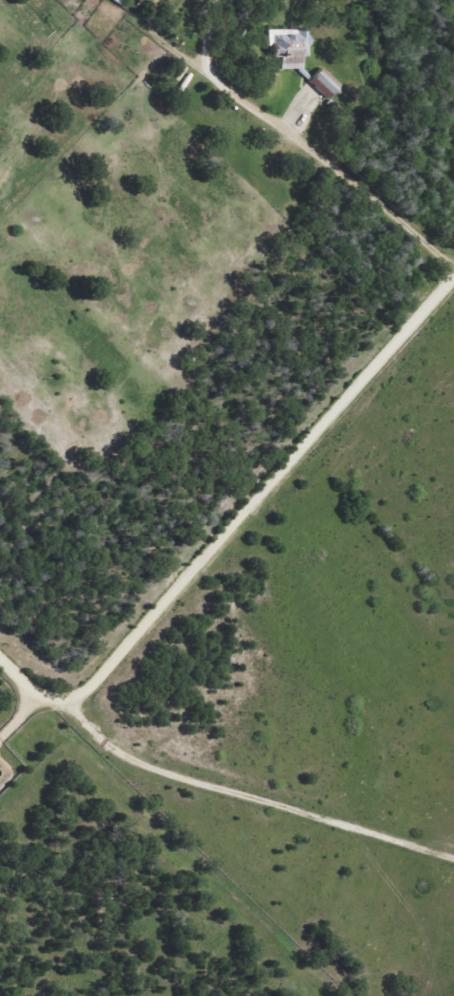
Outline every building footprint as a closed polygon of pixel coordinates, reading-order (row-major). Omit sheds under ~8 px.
[(268,31),(268,59),(280,58),(280,71),(303,71),(303,57),(308,57),(307,30),(268,31)] [(327,100),(340,87),(321,69),(308,82),(327,100)]
